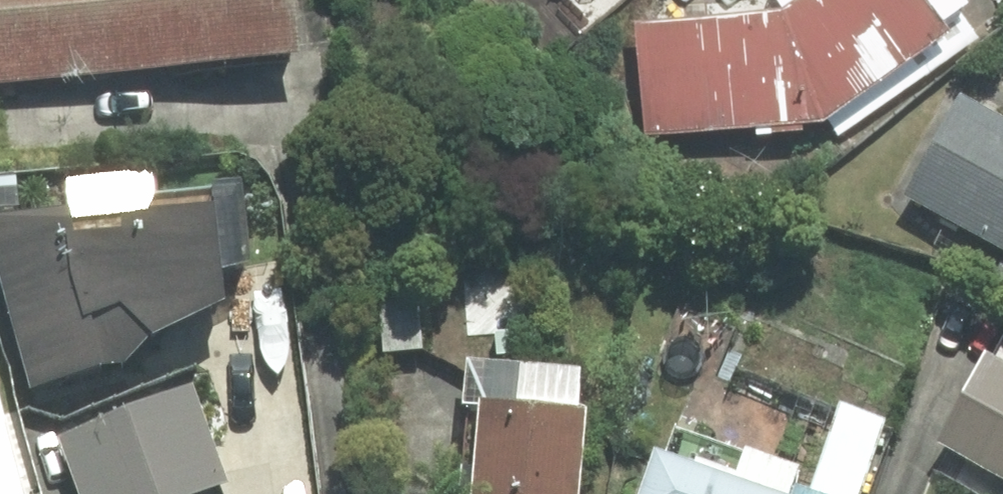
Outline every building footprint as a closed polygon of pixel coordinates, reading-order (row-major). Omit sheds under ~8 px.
[(290,64),(285,0),(0,0),(0,89),(290,64)] [(635,14),(643,129),(825,112),(839,133),(980,36),(958,4),(963,0),(779,0),(782,5),(635,14)] [(903,198),(1002,255),(1002,123),(959,99),(903,198)] [(0,226),(0,265),(33,395),(145,366),(142,354),(222,316),(211,215),(76,244),(68,223),(0,226)] [(458,375),(456,408),(480,410),(475,493),(575,493),(579,427),(605,428),(607,402),(581,401),(582,375),(522,372),(527,279),(384,272),(380,352),(429,355),(458,375)] [(991,362),(984,358),(935,446),(948,453),(933,480),(958,493),(996,493),(1001,485),(1002,487),(1002,341),(991,362)] [(59,443),(78,493),(226,493),(189,395),(59,443)] [(0,396),(0,493),(25,493),(0,396)] [(884,428),(840,411),(809,493),(859,493),(884,428)] [(790,488),(795,474),(677,430),(665,461),(650,455),(636,493),(806,493),(790,488)]
